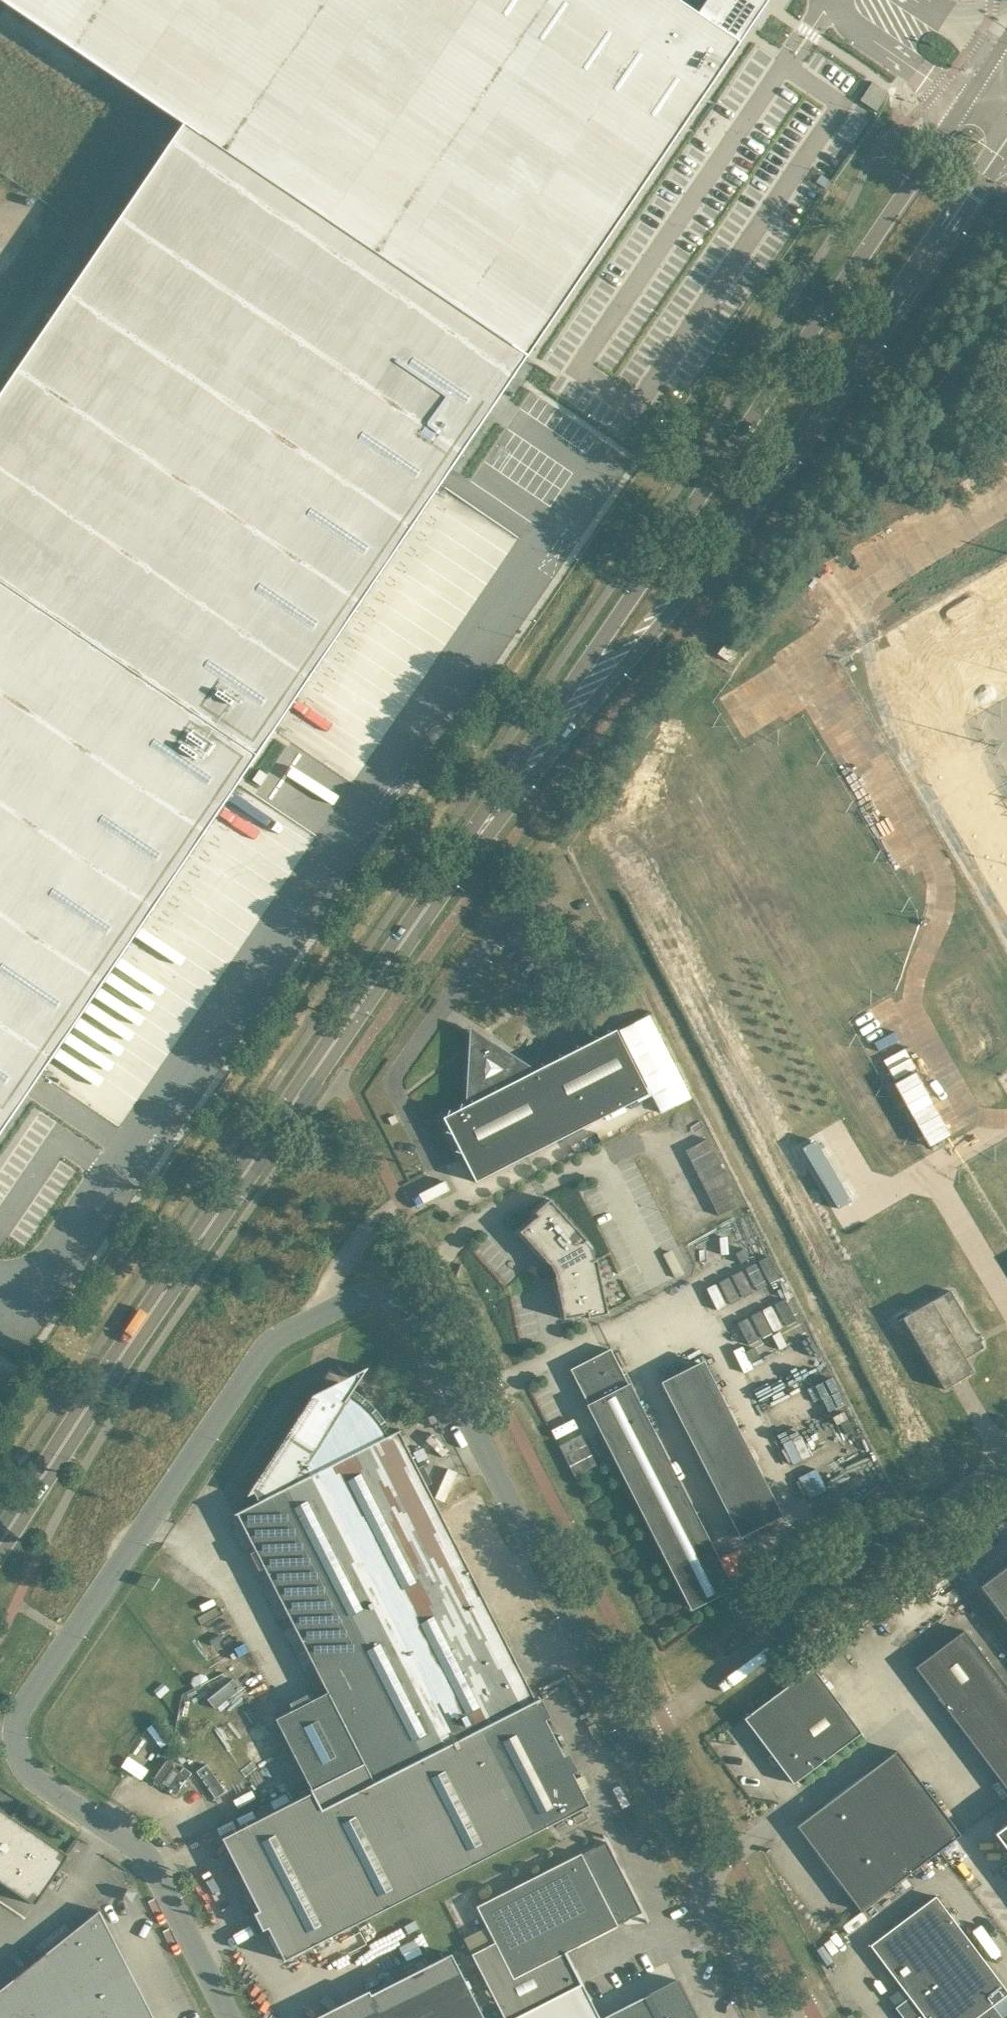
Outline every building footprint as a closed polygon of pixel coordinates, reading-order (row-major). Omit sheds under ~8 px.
[(183,125),(411,279),(526,357),(768,0),(705,0),(696,13),(676,0),(0,0),(0,1),(183,125)] [(0,394),(0,1133),(27,1094),(26,1093),(450,468),(451,469),(488,414),(481,409),(505,372),(512,377),(526,357),(411,279),(183,125),(0,394)] [(730,664),(737,654),(725,646),(718,655),(730,664)] [(650,1014),(619,1030),(661,1112),(691,1097),(650,1014)] [(616,1029),(555,1060),(530,1073),(529,1069),(532,1067),(470,1027),(466,1101),(469,1099),(471,1103),(443,1117),(476,1181),(649,1093),(616,1029)] [(846,1197),(811,1136),(798,1144),(834,1204),(846,1197)] [(719,1165),(697,1176),(713,1209),(735,1197),(719,1165)] [(538,1215),(520,1231),(551,1266),(554,1273),(564,1318),(588,1313),(588,1317),(608,1313),(594,1248),(550,1199),(535,1212),(538,1215)] [(945,1388),(951,1384),(974,1371),(966,1357),(984,1347),(950,1289),(903,1317),(945,1388)] [(610,1348),(570,1368),(691,1607),(731,1587),(610,1348)] [(734,1535),(778,1515),(705,1357),(661,1377),(734,1535)] [(311,1792),(222,1837),(239,1870),(543,1715),(545,1719),(550,1716),(541,1699),(536,1702),(536,1701),(539,1699),(539,1698),(535,1699),(504,1639),(502,1635),(498,1625),(432,1496),(399,1431),(401,1430),(400,1429),(393,1432),(385,1420),(376,1408),(353,1388),(339,1381),(312,1395),(248,1493),(246,1496),(254,1492),(258,1501),(234,1513),(235,1514),(237,1513),(255,1550),(264,1567),(327,1692),(310,1700),(293,1709),(282,1715),(275,1718),(292,1750),(312,1791),(311,1792)] [(979,1585),(1006,1622),(1006,1565),(979,1585)] [(952,1583),(945,1573),(927,1586),(933,1596),(952,1583)] [(964,1629),(915,1666),(951,1715),(1000,1678),(964,1629)] [(862,1732),(812,1665),(747,1714),(745,1712),(798,1784),(799,1783),(798,1781),(862,1732)] [(194,1686),(209,1678),(206,1674),(200,1673),(193,1676),(191,1681),(194,1686)] [(233,1678),(207,1698),(215,1708),(241,1687),(233,1678)] [(951,1715),(1006,1789),(1006,1686),(1000,1678),(951,1715)] [(543,1715),(239,1870),(259,1910),(268,1927),(284,1959),(357,1922),(547,1825),(589,1804),(581,1790),(575,1778),(572,1772),(577,1770),(568,1752),(563,1755),(545,1719),(543,1715)] [(860,1910),(961,1834),(897,1750),(888,1756),(891,1759),(818,1814),(817,1823),(812,1823),(811,1832),(816,1832),(814,1842),(857,1899),(854,1901),(860,1910)] [(154,1776),(176,1792),(190,1774),(168,1757),(154,1776)] [(207,1761),(196,1768),(213,1796),(224,1789),(207,1761)] [(67,1852),(0,1808),(0,1880),(34,1903),(49,1884),(59,1892),(68,1873),(60,1865),(67,1852)] [(994,1832),(1006,1849),(1006,1823),(994,1832)] [(582,1983),(566,1951),(618,1925),(617,1924),(628,1919),(628,1918),(642,1911),(635,1897),(635,1896),(613,1851),(612,1852),(607,1841),(596,1846),(581,1853),(476,1905),(495,1941),(472,1953),(504,2017),(600,2017),(582,1983)] [(993,2004),(1006,1993),(1006,1990),(935,1895),(870,1944),(909,1996),(895,2007),(904,2017),(1003,2017),(993,2004)] [(0,1989),(0,2017),(147,2017),(105,1935),(105,1936),(101,1928),(107,1925),(99,1910),(38,1959),(0,1989)] [(408,1933),(418,1927),(414,1920),(404,1925),(408,1933)] [(451,1953),(322,2017),(484,2017),(451,1953)] [(677,1979),(601,2017),(697,2017),(677,1979)]
